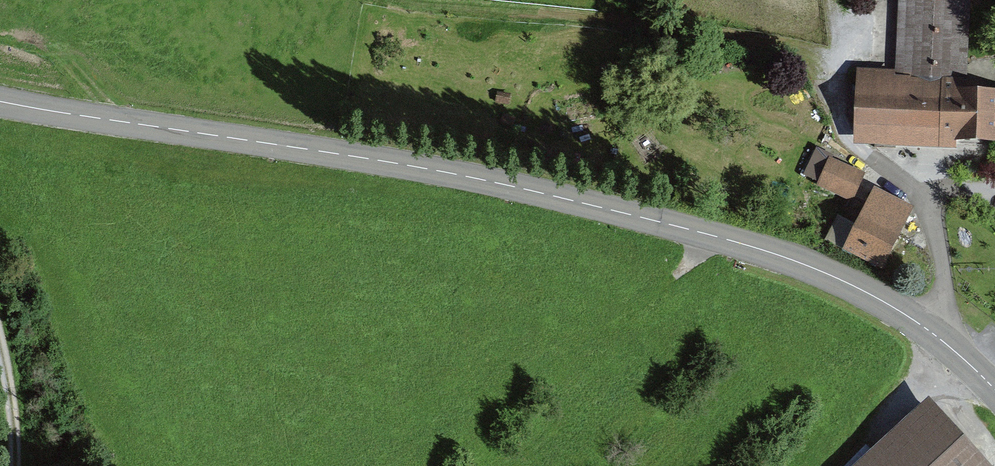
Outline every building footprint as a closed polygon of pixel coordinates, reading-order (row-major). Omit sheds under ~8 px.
[(897,70),(857,69),(855,138),(957,141),(957,136),(994,138),(994,86),(970,85),(972,0),(899,0),(897,70)] [(821,176),(832,151),(817,145),(807,170),(821,176)] [(864,173),(832,158),(819,184),(851,200),(864,173)] [(859,224),(841,215),(828,239),(886,269),(916,210),(877,190),(859,224)] [(924,407),(858,465),(977,465),(924,407)]
